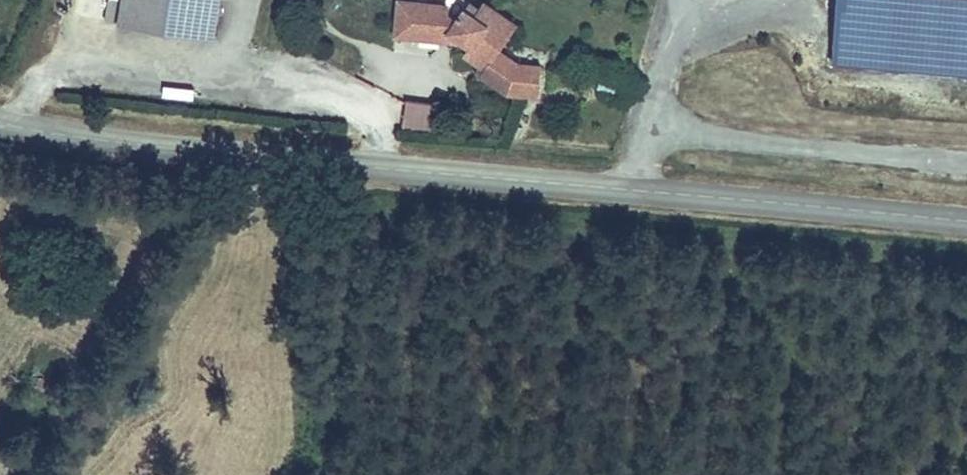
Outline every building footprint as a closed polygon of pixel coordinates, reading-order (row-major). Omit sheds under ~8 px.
[(135,29),(231,42),(237,0),(139,0),(135,29)] [(408,39),(454,47),(465,39),(482,49),(477,55),(498,71),(497,80),(520,98),(552,102),(555,73),(532,70),(512,54),(532,28),(500,0),(496,8),(486,0),(460,0),(460,1),(452,0),(413,0),(408,39)] [(829,66),(966,73),(966,0),(833,0),(829,66)] [(400,125),(432,130),(436,101),(405,96),(400,125)]
